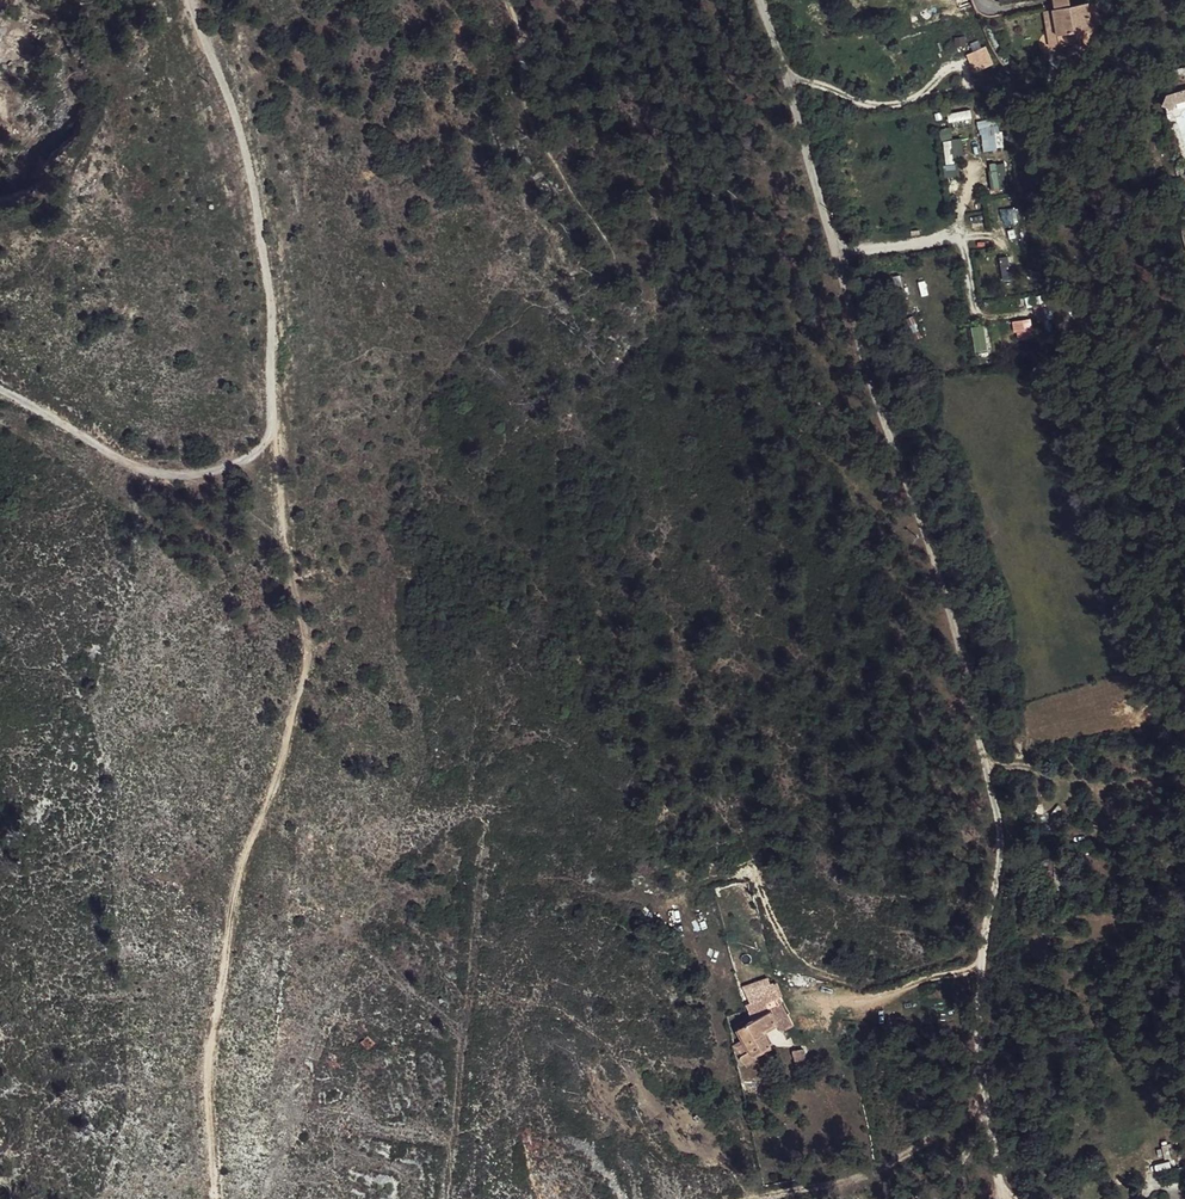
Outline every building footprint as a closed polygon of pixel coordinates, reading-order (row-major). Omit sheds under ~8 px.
[(1059,13),(1056,14),(1060,38),(1098,31),(1093,7),(1073,8),(1072,0),(1057,0),(1059,13)] [(1168,112),(1174,115),(1176,109),(1184,107),(1184,97),(1171,100),(1168,112)] [(981,151),(1003,149),(999,113),(978,115),(981,151)] [(1006,164),(998,165),(1000,189),(1007,189),(1006,164)] [(1002,224),(1011,224),(1010,208),(1001,209),(1002,224)] [(985,325),(972,327),(975,353),(989,351),(985,325)] [(1078,864),(1067,865),(1069,887),(1079,886),(1078,864)] [(747,1043),(740,1048),(744,1057),(745,1061),(747,1062),(750,1063),(754,1060),(757,1056),(774,1048),(769,1033),(780,1026),(774,1013),(742,1030),(747,1043)]
